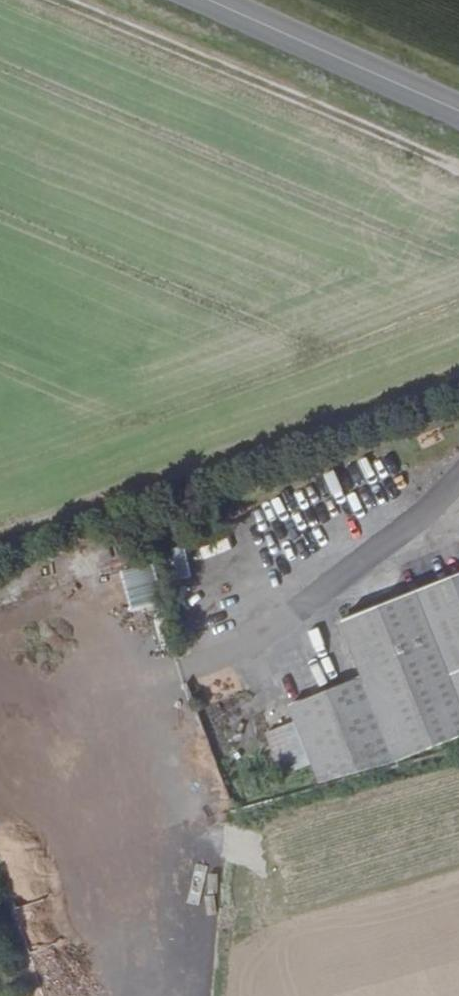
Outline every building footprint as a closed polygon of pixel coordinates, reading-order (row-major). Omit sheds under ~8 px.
[(457,595),(457,593),(425,607),(458,699),(458,599),(457,595)] [(425,607),(350,635),(402,772),(458,750),(458,699),(425,607)] [(402,772),(350,635),(276,662),(327,798),(402,772)]
